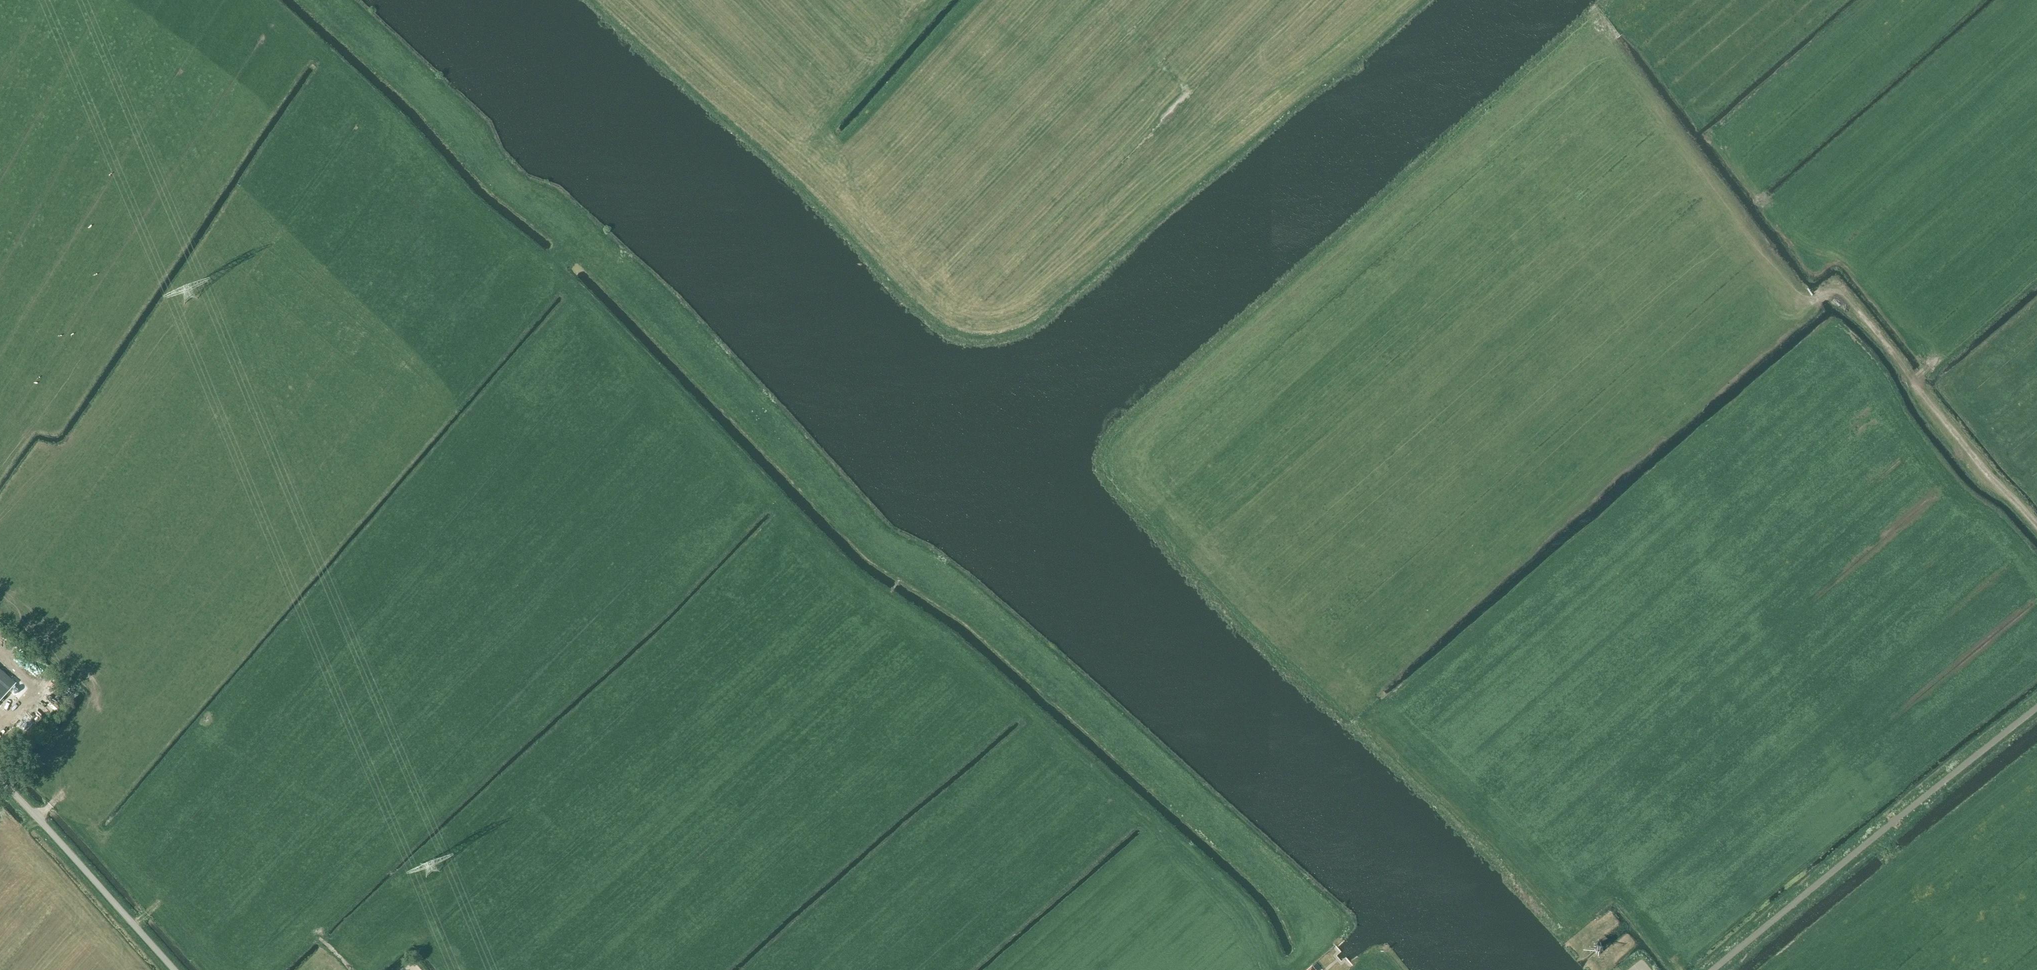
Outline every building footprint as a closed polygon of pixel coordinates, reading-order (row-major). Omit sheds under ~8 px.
[(0,671),(0,702),(15,684),(0,671)] [(1600,953),(1603,950),(1603,946),(1601,943),(1596,943),(1593,945),(1593,949),(1596,952),(1600,953)]
